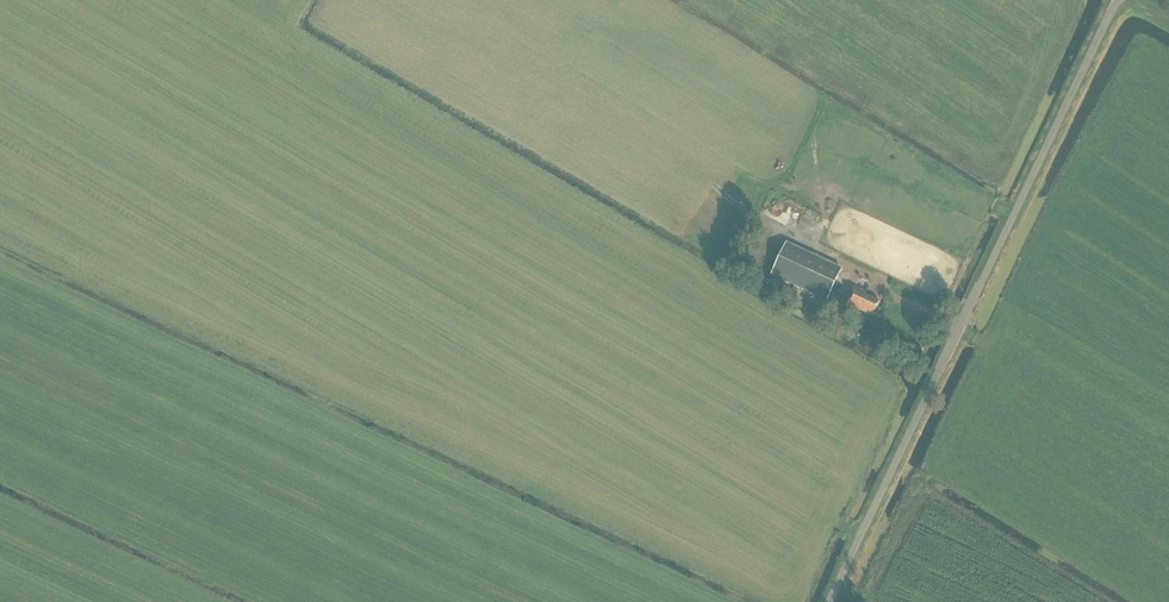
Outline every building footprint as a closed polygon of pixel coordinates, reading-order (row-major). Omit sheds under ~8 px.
[(839,271),(784,247),(769,280),(825,304),(839,271)] [(865,293),(852,288),(844,309),(857,314),(858,312),(872,318),(878,303),(864,297),(865,293)]
